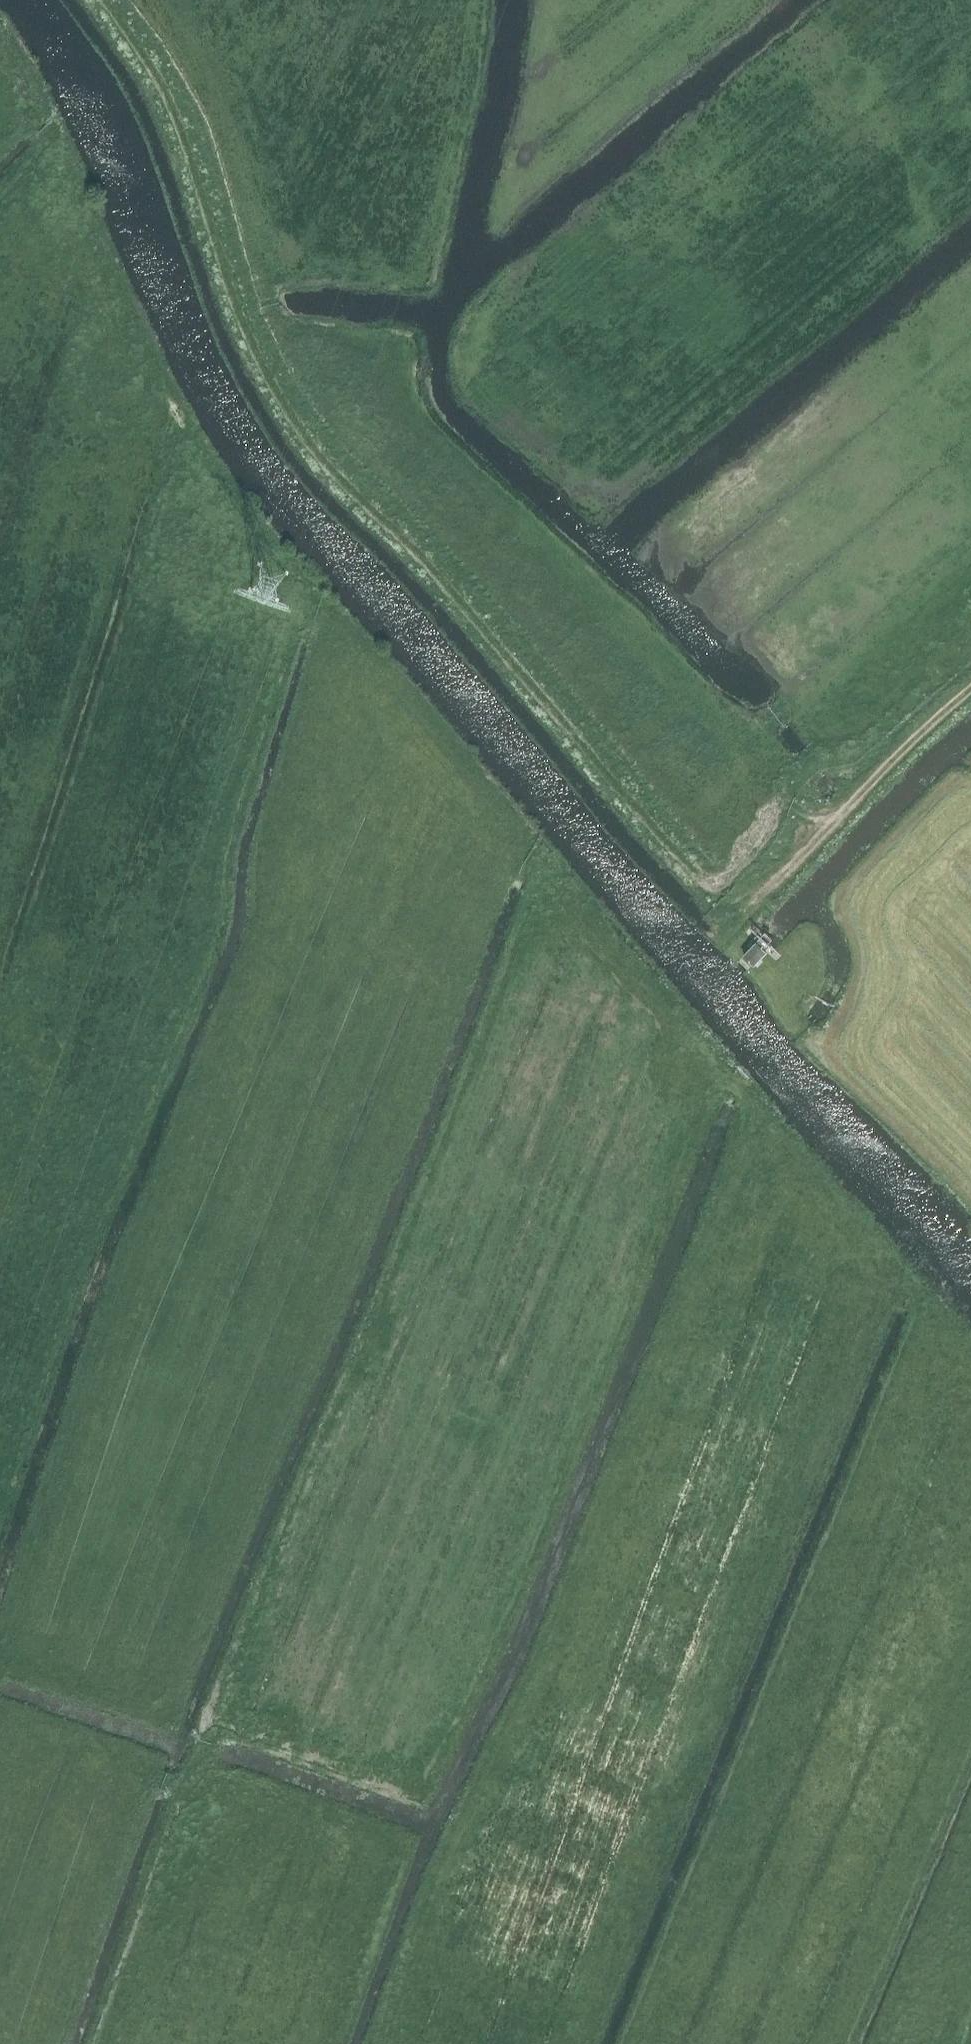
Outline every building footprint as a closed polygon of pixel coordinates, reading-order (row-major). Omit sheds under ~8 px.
[(754,966),(769,952),(758,941),(744,956),(754,966)]
